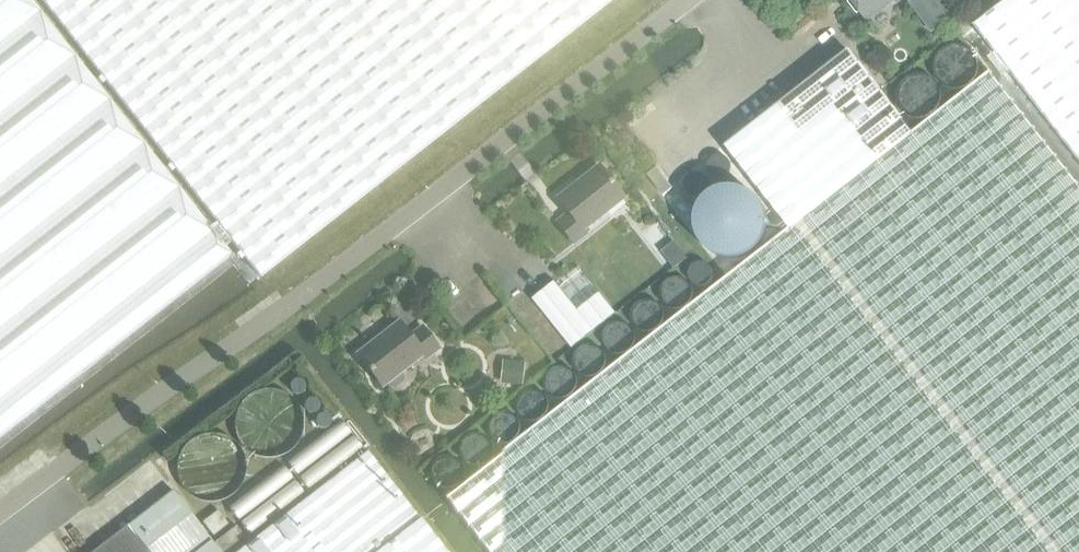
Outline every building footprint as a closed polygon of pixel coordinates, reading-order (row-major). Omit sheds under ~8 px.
[(230,254),(30,0),(0,0),(0,437),(230,254)] [(259,277),(611,0),(41,0),(259,277)] [(868,18),(891,0),(853,0),(868,18)] [(971,32),(1078,171),(1078,0),(1012,0),(971,32)] [(733,144),(796,225),(797,226),(913,135),(850,54),(733,144)] [(913,135),(797,226),(796,225),(444,496),(488,551),(1078,551),(1078,177),(997,70),(913,135)] [(647,175),(659,190),(664,196),(674,188),(657,166),(647,175)] [(583,230),(624,198),(602,170),(576,190),(573,187),(558,199),(569,213),(557,222),(574,244),(586,234),(583,230)] [(684,222),(695,213),(680,195),(670,204),(684,222)] [(533,301),(571,349),(617,314),(599,292),(577,309),(557,283),(533,301)] [(404,376),(401,372),(423,355),(426,359),(439,349),(422,327),(410,337),(399,323),(384,335),(386,338),(360,358),(383,387),(386,384),(389,388),(395,388),(403,382),(404,376)] [(499,384),(521,386),(524,363),(501,360),(499,384)] [(368,452),(240,551),(445,551),(368,452)] [(210,540),(173,491),(95,551),(195,551),(210,540)] [(213,537),(229,525),(218,511),(202,523),(213,537)] [(236,527),(215,544),(221,551),(226,551),(244,537),(236,527)] [(212,542),(199,551),(219,551),(212,542)]
